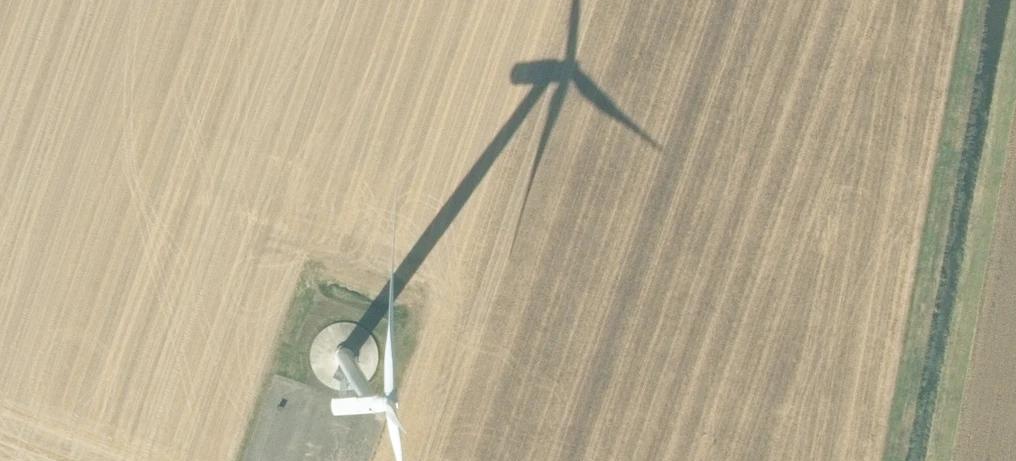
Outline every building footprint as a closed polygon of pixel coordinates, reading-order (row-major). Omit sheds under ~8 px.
[(309,354),(309,356),(309,357),(309,359),(310,361),(310,363),(310,364),(311,367),(312,370),(314,372),(314,373),(316,376),(318,378),(320,381),(322,383),(325,385),(327,386),(330,388),(333,389),(336,390),(339,390),(342,390),(345,390),(349,390),(352,390),(355,389),(358,388),(361,386),(363,385),(366,383),(368,381),(370,378),(372,376),(374,374),(375,371),(376,368),(377,365),(378,362),(378,359),(378,356),(378,353),(378,350),(377,347),(376,344),(375,341),(373,339),(372,336),(370,334),(367,332),(365,330),(363,328),(360,326),(357,325),(354,324),(351,323),(348,322),(345,322),(342,322),(339,323),(336,323),(333,324),(330,325),(327,326),(325,328),(322,330),(320,332),(318,334),(316,337),(314,339),(313,342),(311,345),(310,348),(310,351),(309,354)]
